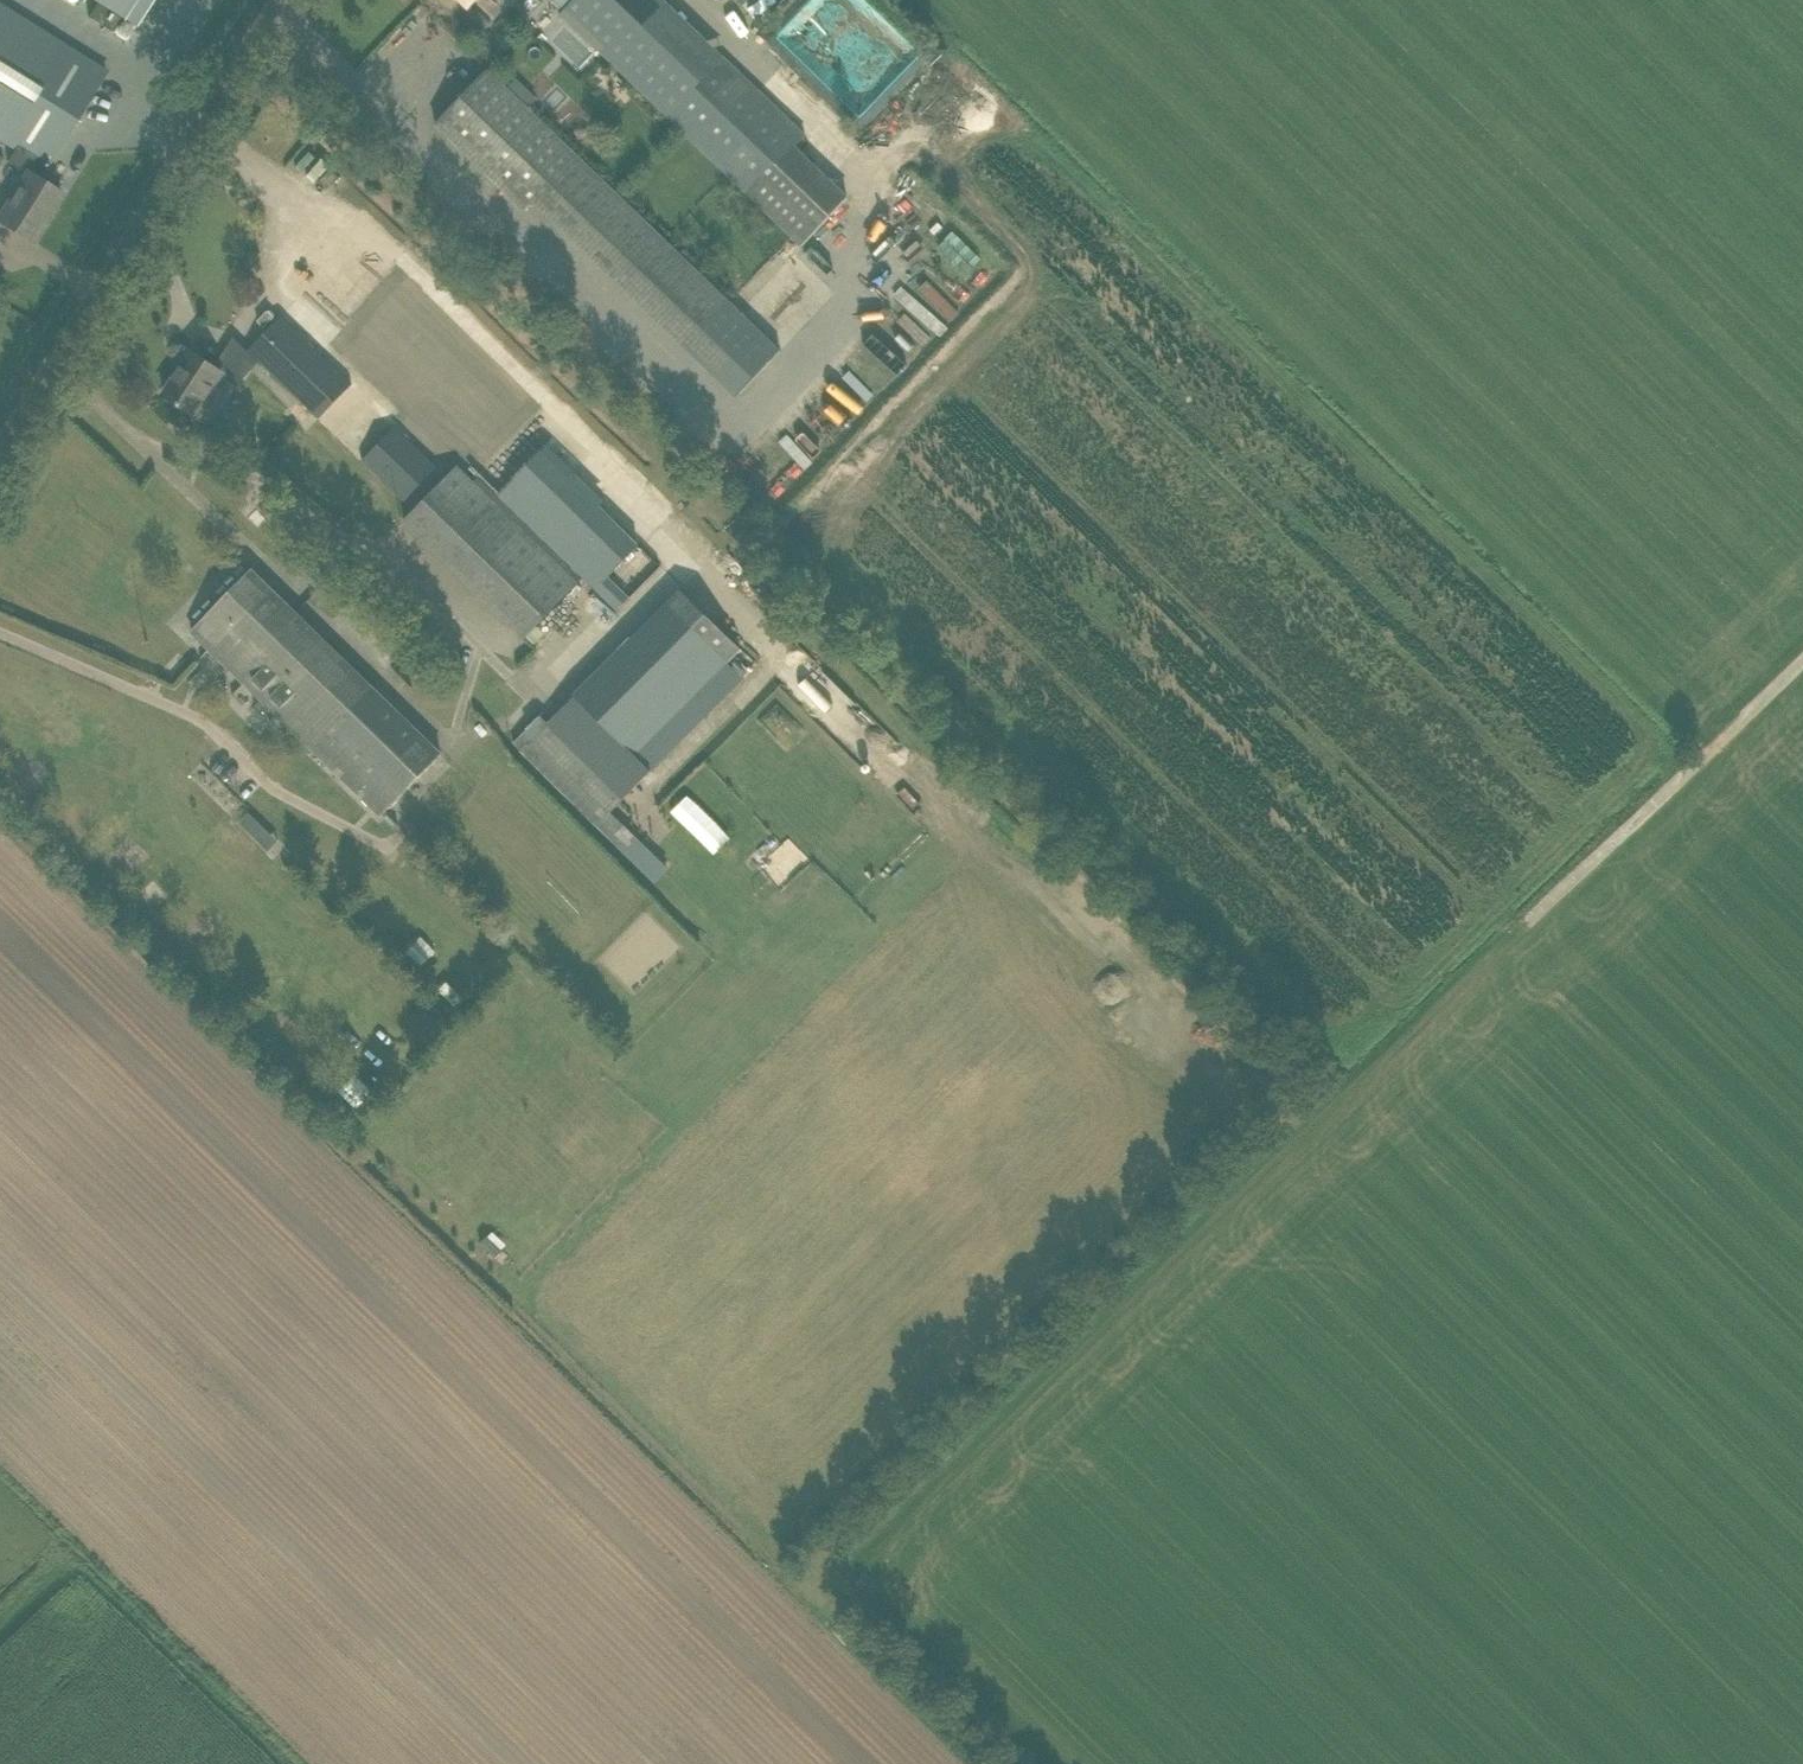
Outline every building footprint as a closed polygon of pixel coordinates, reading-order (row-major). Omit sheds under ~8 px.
[(86,15),(110,30),(121,13),(136,23),(151,0),(95,0),(86,15)] [(106,72),(0,7),(0,139),(23,153),(16,166),(26,172),(0,215),(0,221),(32,241),(62,194),(37,178),(44,166),(46,167),(106,72)] [(875,113),(925,59),(919,53),(908,64),(899,55),(859,98),(875,113)] [(805,138),(723,59),(666,118),(801,246),(848,196),(797,147),(805,138)] [(489,71),(437,126),(522,206),(529,199),(735,397),(780,350),(712,284),(508,89),(489,71)] [(920,274),(912,286),(947,313),(956,301),(920,274)] [(915,356),(927,341),(891,312),(879,327),(915,356)] [(281,316),(249,350),(319,418),(352,384),(281,316)] [(184,407),(213,423),(230,394),(214,384),(222,371),(216,367),(208,362),(188,349),(181,360),(185,362),(164,394),(184,407)] [(639,545),(570,480),(528,524),(479,476),(473,481),(457,466),(447,476),(395,426),(362,461),(413,510),(403,521),(524,638),(583,577),(617,610),(629,597),(608,577),(639,545)] [(252,569),(192,631),(381,817),(441,755),(252,569)] [(541,716),(514,744),(521,751),(596,825),(651,769),(653,771),(744,679),(728,663),(742,650),(680,589),(548,723),(541,716)] [(250,809),(239,820),(272,850),(282,839),(250,809)] [(713,810),(664,849),(680,869),(729,830),(713,810)]
